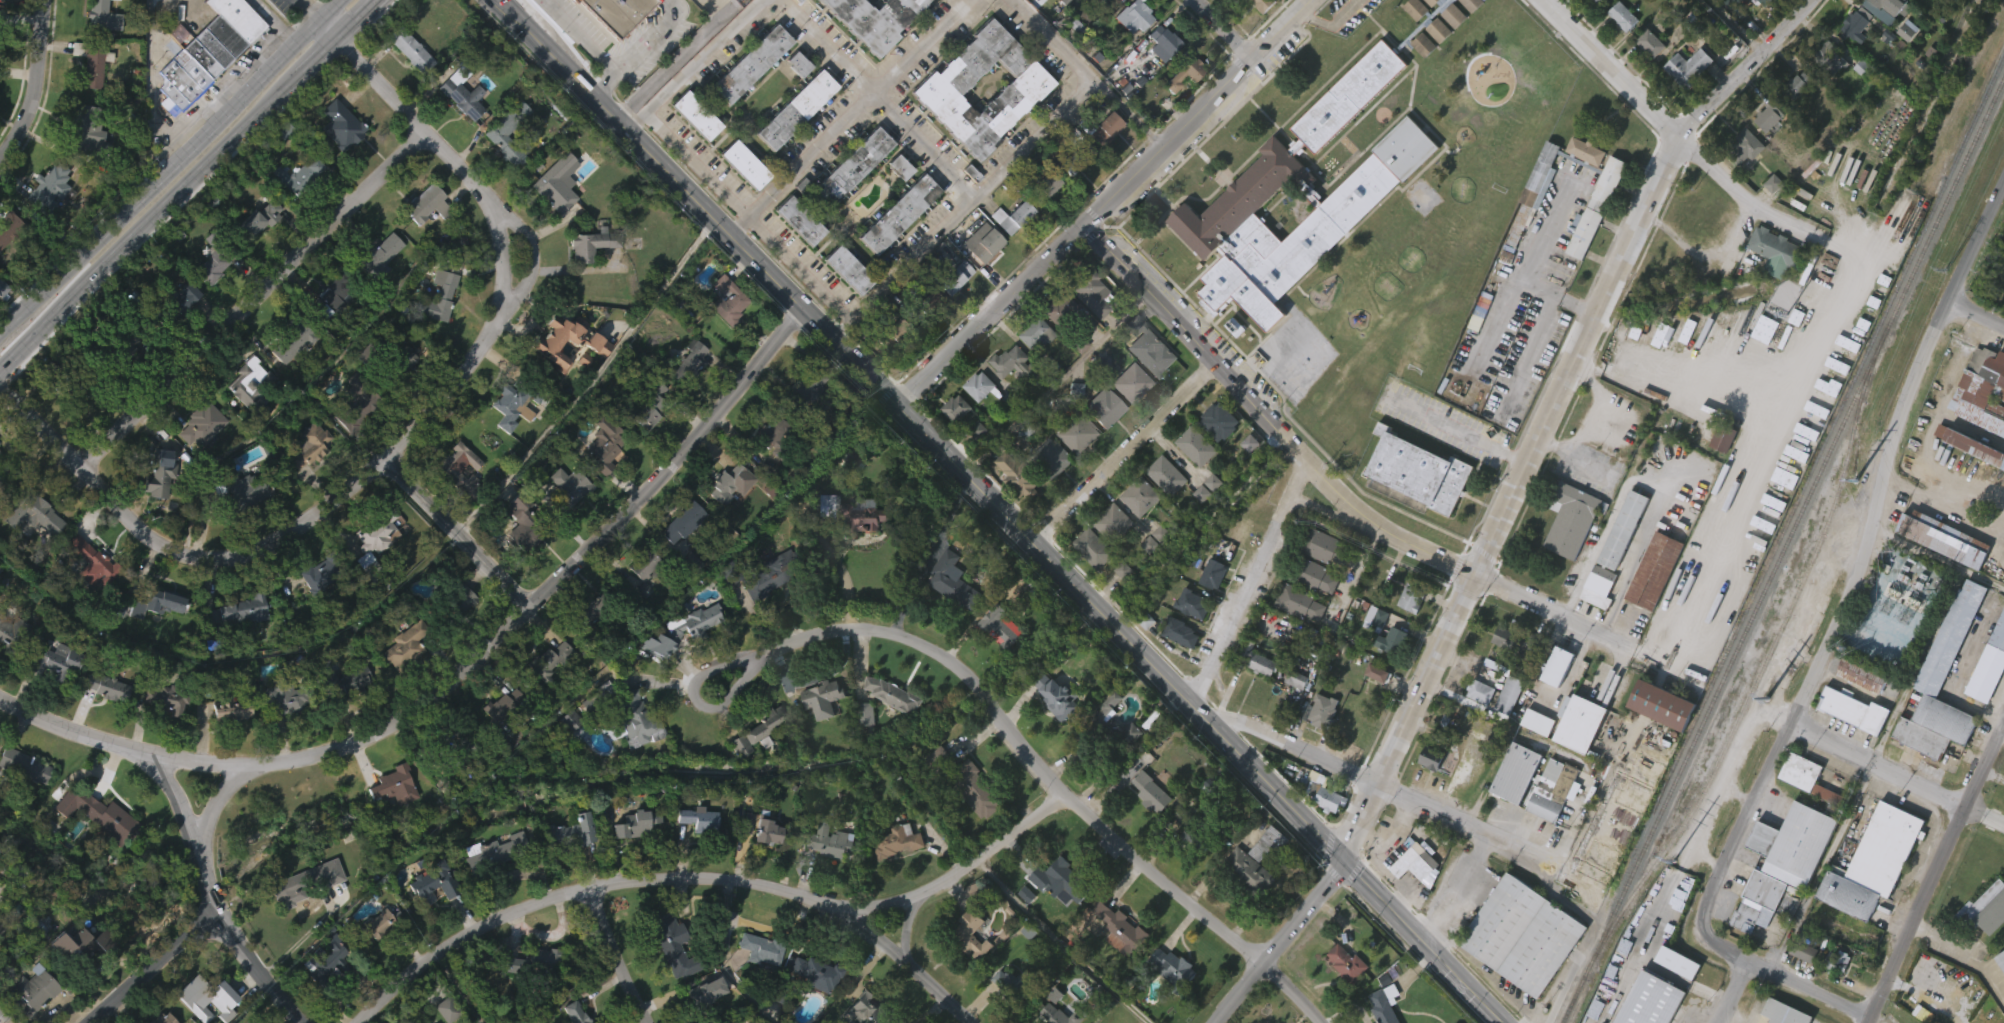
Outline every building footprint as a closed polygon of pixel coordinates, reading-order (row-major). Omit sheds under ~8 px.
[(85,11),(86,0),(105,0),(104,13),(118,14),(117,31),(111,31),(110,37),(103,36),(103,30),(84,29),(84,18),(82,18),(83,11),(85,11)] [(200,2),(202,0),(238,0),(263,26),(175,111),(153,89),(161,81),(153,73),(170,56),(160,46),(168,39),(178,49),(213,15),(200,2)] [(618,40),(578,0),(658,0),(618,40)] [(725,30),(756,0),(696,0),(725,30)] [(878,58),(821,0),(864,0),(875,10),(884,0),(929,0),(896,32),(900,36),(878,58)] [(1100,1),(1099,0),(1074,0),(1088,13),(1100,1)] [(1125,7),(1132,0),(1141,0),(1140,1),(1145,7),(1149,11),(1146,13),(1152,19),(1140,31),(1136,27),(1129,33),(1112,17),(1123,6),(1125,7)] [(1403,8),(1411,0),(1419,0),(1430,11),(1429,12),(1431,14),(1439,6),(1437,4),(1432,9),(1424,0),(1447,0),(1457,0),(1454,3),(1468,18),(1456,30),(1439,12),(1434,17),(1437,20),(1438,18),(1453,33),(1440,46),(1425,30),(1427,28),(1425,26),(1420,32),(1421,34),(1423,33),(1437,47),(1425,59),(1414,48),(1412,49),(1407,43),(1397,53),(1409,64),(1317,154),(1306,142),(1293,154),(1317,179),(1305,190),(1291,176),(1254,212),(1282,241),(1374,151),(1372,149),(1408,114),(1439,146),(1404,181),(1402,179),(1275,302),(1285,313),(1266,332),(1232,296),(1226,302),(1228,304),(1219,312),(1217,310),(1216,311),(1197,291),(1205,284),(1200,278),(1223,256),(1217,249),(1204,261),(1165,221),(1185,201),(1199,216),(1263,153),(1258,148),(1274,133),(1289,149),(1300,138),(1290,127),(1382,37),(1393,48),(1395,46),(1397,49),(1414,32),(1411,30),(1404,37),(1389,21),(1400,10),(1416,29),(1428,18),(1426,15),(1417,23),(1403,8)] [(1234,22),(1248,7),(1241,0),(1217,0),(1215,3),(1234,22)] [(1254,2),(1252,0),(1275,0),(1276,1),(1263,14),(1252,4),(1254,2)] [(1473,14),(1459,0),(1487,0),(1473,14)] [(1569,13),(1581,1),(1580,0),(1556,0),(1569,13)] [(1742,0),(1726,0),(1734,8),(1742,0)] [(1768,8),(1761,0),(1776,0),(1768,8)] [(1880,10),(1867,0),(1909,0),(1910,1),(1907,5),(1913,9),(1906,17),(1900,13),(1897,18),(1883,7),(1880,10)] [(1620,1),(1639,21),(1626,34),(1616,23),(1617,22),(1608,14),(1620,1)] [(1099,38),(1106,32),(1113,39),(1124,28),(1104,6),(1093,17),(1099,23),(1092,30),(1099,38)] [(1756,44),(1774,24),(1756,8),(1745,21),(1753,28),(1746,35),(1756,44)] [(1868,38),(1863,45),(1846,31),(1849,28),(1845,25),(1856,11),(1870,22),(1862,33),(1868,38)] [(1856,40),(1885,61),(1904,35),(1874,14),(1856,40)] [(1261,48),(1273,36),(1250,15),(1238,28),(1261,48)] [(153,106),(162,115),(154,123),(161,131),(154,138),(168,152),(264,61),(221,16),(200,35),(213,50),(153,106)] [(1660,34),(1669,26),(1662,16),(1652,24),(1660,34)] [(117,65),(118,48),(103,48),(104,18),(86,17),(84,63),(117,65)] [(1009,34),(1057,83),(1039,101),(1036,98),(1012,121),(1013,123),(998,136),(1001,139),(979,161),(922,102),(921,103),(912,91),(934,70),(937,74),(946,65),(944,64),(947,60),(950,63),(961,53),(960,52),(975,39),(973,37),(992,17),(1009,34)] [(732,94),(723,103),(706,85),(772,21),(789,39),(732,94)] [(432,60),(419,73),(410,63),(409,65),(405,60),(406,59),(383,36),(396,23),(432,60)] [(1158,25),(1169,34),(1170,33),(1181,44),(1162,63),(1148,50),(1155,43),(1147,35),(1158,25)] [(1649,29),(1667,47),(1655,60),(1635,43),(1647,30),(1649,29)] [(1149,51),(1131,32),(1110,51),(1128,71),(1149,51)] [(1850,64),(1846,68),(1842,65),(1831,78),(1824,72),(1828,68),(1818,60),(1821,55),(1817,51),(1825,41),(1850,64)] [(110,53),(109,63),(100,62),(98,90),(79,89),(80,79),(77,78),(77,71),(81,71),(82,57),(68,56),(69,42),(101,44),(100,52),(110,53)] [(795,52),(808,65),(797,76),(785,64),(786,62),(782,58),(791,48),(795,52)] [(1190,56),(1193,60),(1195,59),(1204,71),(1193,83),(1185,75),(1177,82),(1180,85),(1171,94),(1162,85),(1178,70),(1174,66),(1182,58),(1179,55),(1186,48),(1192,54),(1190,56)] [(1714,61),(1700,75),(1703,78),(1687,93),(1663,68),(1679,53),(1687,62),(1702,48),(1714,61)] [(1857,68),(1866,57),(1853,48),(1839,66),(1856,80),(1862,72),(1857,68)] [(1892,68),(1903,77),(1914,64),(1903,54),(1892,68)] [(1145,84),(1158,98),(1177,80),(1155,57),(1143,69),(1151,78),(1145,84)] [(471,61),(466,67),(470,71),(457,83),(465,91),(474,83),(481,90),(473,99),(482,108),(469,120),(458,109),(457,110),(450,104),(451,102),(435,87),(460,61),(462,63),(468,58),(471,61)] [(790,76),(772,58),(705,121),(723,140),(790,76)] [(812,106),(768,149),(751,131),(816,67),(834,85),(812,106)] [(1805,72),(1815,82),(1794,102),(1782,89),(1792,78),(1794,80),(1799,75),(1800,76),(1805,72)] [(1286,163),(1296,174),(1284,184),(1291,191),(1302,180),(1311,189),(1403,101),(1379,75),(1286,163)] [(98,123),(99,96),(108,96),(109,87),(98,87),(99,80),(68,79),(68,90),(81,91),(79,123),(98,123)] [(1840,95),(1824,87),(1818,98),(1835,106),(1840,95)] [(723,126),(707,142),(670,104),(686,88),(723,126)] [(341,116),(342,117),(347,112),(363,129),(350,144),(349,143),(340,151),(327,137),(338,127),(332,121),(330,123),(320,113),(339,94),(349,104),(339,114),(341,116)] [(1858,111),(1865,101),(1856,94),(1848,104),(1858,111)] [(525,156),(517,164),(515,162),(510,167),(497,155),(499,153),(496,149),(481,133),(517,98),(529,110),(504,135),(525,156)] [(433,123),(468,157),(480,144),(472,136),(480,127),(472,119),(464,127),(455,119),(466,108),(457,99),(433,123)] [(103,141),(101,155),(70,149),(73,136),(70,136),(77,101),(91,104),(90,106),(100,108),(94,140),(103,141)] [(1771,101),(1786,116),(1766,134),(1754,121),(1759,117),(1758,115),(1767,109),(1765,106),(1771,101)] [(750,167),(768,186),(834,122),(816,103),(750,167)] [(1123,124),(1101,147),(1077,123),(1084,116),(1094,125),(1110,109),(1124,123),(1123,124)] [(1789,134),(1803,121),(1793,109),(1778,122),(1789,134)] [(313,126),(297,140),(289,131),(280,139),(273,131),(285,120),(291,128),(304,116),(313,126)] [(889,157),(884,162),(880,159),(877,162),(880,166),(875,172),(871,168),(829,209),(819,198),(813,204),(795,186),(804,177),(810,183),(809,184),(812,187),(876,124),(896,144),(887,153),(890,156),(889,157)] [(1097,152),(1071,176),(1058,162),(1076,145),(1066,134),(1074,126),(1097,152)] [(1758,158),(1755,161),(1754,160),(1740,175),(1734,169),(1737,166),(1728,156),(1736,148),(1734,146),(1739,141),(1736,139),(1747,128),(1767,148),(1757,158),(1758,158)] [(527,145),(513,133),(503,144),(518,156),(527,145)] [(1573,135),(1593,143),(1592,144),(1607,151),(1599,166),(1589,161),(1588,163),(1603,170),(1611,153),(1629,162),(1582,260),(1565,252),(1602,174),(1558,153),(1552,167),(1557,170),(1538,209),(1534,207),(1515,247),(1506,243),(1510,233),(1509,233),(1523,203),(1518,200),(1547,139),(1561,145),(1559,149),(1570,154),(1571,153),(1566,150),(1573,135)] [(1780,150),(1767,136),(1748,154),(1761,168),(1780,150)] [(772,175),(756,191),(719,153),(735,137),(772,175)] [(88,141),(73,138),(66,181),(82,184),(88,141)] [(345,155),(328,139),(318,149),(335,164),(326,173),(340,187),(362,164),(349,151),(345,155)] [(1122,157),(1107,144),(1083,168),(1098,182),(1122,157)] [(569,188),(578,198),(568,208),(569,210),(561,217),(530,185),(567,150),(580,164),(568,175),(575,182),(569,188)] [(510,200),(520,189),(505,175),(512,167),(495,152),(478,171),(510,200)] [(1433,180),(1405,152),(1278,277),(1252,250),(1293,210),(1304,222),(1312,214),(1270,171),(1256,185),(1259,189),(1196,251),(1182,237),(1163,256),(1202,295),(1213,284),(1221,291),(1197,314),(1203,320),(1192,331),(1211,350),(1229,332),(1263,367),(1282,349),(1272,339),(1433,180)] [(309,155),(330,174),(321,183),(314,176),(294,197),(286,189),(284,192),(273,181),(275,178),(267,171),(280,160),(287,167),(283,172),(285,174),(288,170),(290,172),(294,166),(295,167),(300,162),(301,163),(309,155)] [(824,243),(890,178),(872,160),(807,224),(824,243)] [(62,161),(72,169),(69,172),(72,176),(67,181),(74,188),(64,199),(58,194),(55,198),(61,203),(49,216),(28,196),(41,182),(36,178),(41,172),(45,176),(56,163),(58,165),(62,161)] [(1064,182),(1037,206),(1012,178),(1020,170),(1032,183),(1049,167),(1064,182)] [(941,189),(876,254),(858,236),(923,172),(941,189)] [(1561,189),(1597,200),(1601,184),(1566,173),(1561,189)] [(1556,180),(1540,174),(1516,238),(1517,238),(1498,287),(1509,291),(1526,245),(1534,248),(1551,204),(1548,202),(1556,180)] [(1084,192),(1090,185),(1079,176),(1073,183),(1084,192)] [(443,195),(439,199),(450,211),(442,219),(430,207),(423,215),(424,216),(415,225),(400,210),(405,205),(403,203),(429,180),(443,195)] [(526,219),(556,252),(575,235),(564,223),(570,217),(563,210),(575,199),(562,185),(526,219)] [(274,200),(267,206),(291,232),(323,202),(310,188),(285,212),(274,200)] [(1564,289),(1582,296),(1620,196),(1602,189),(1564,289)] [(1057,200),(1062,210),(1075,202),(1070,192),(1057,200)] [(828,232),(812,247),(774,208),(790,193),(828,232)] [(274,212),(277,215),(266,225),(263,223),(246,239),(233,225),(250,209),(254,212),(269,197),(279,207),(274,212)] [(1036,210),(1009,236),(989,216),(998,206),(1008,216),(1025,199),(1036,210)] [(1041,233),(1058,221),(1047,205),(1030,217),(1041,233)] [(35,217),(21,232),(41,252),(63,229),(40,208),(33,215),(35,217)] [(937,226),(919,208),(852,271),(870,290),(937,226)] [(1780,218),(1769,208),(1758,220),(1769,230),(1780,218)] [(27,224),(0,252),(0,225),(13,211),(27,224)] [(414,260),(429,244),(438,252),(447,243),(438,234),(442,231),(426,215),(398,245),(414,260)] [(607,218),(608,232),(622,232),(622,246),(594,248),(595,263),(574,264),(574,248),(571,248),(571,234),(599,233),(598,218),(607,218)] [(998,252),(988,263),(985,260),(981,263),(960,242),(982,220),(1003,241),(995,249),(998,252)] [(1842,225),(1862,234),(1864,230),(1844,221),(1842,225)] [(1808,249),(1798,270),(1789,266),(1783,279),(1763,270),(1769,257),(1747,247),(1757,225),(1808,249)] [(213,228),(238,253),(221,271),(223,273),(210,286),(204,279),(202,281),(193,273),(208,257),(206,255),(204,258),(198,252),(204,245),(207,248),(210,245),(203,238),(213,228)] [(388,231),(401,244),(382,263),(388,269),(383,274),(380,271),(368,283),(350,264),(355,260),(355,248),(367,248),(372,243),(373,245),(376,242),(388,231)] [(262,258),(265,260),(279,246),(265,232),(235,264),(246,275),(262,258)] [(1002,250),(993,241),(984,250),(1003,270),(1029,246),(1018,234),(1002,250)] [(873,278),(858,293),(822,258),(837,243),(873,278)] [(1000,278),(980,256),(957,277),(977,299),(1000,278)] [(1742,283),(1764,292),(1758,306),(1778,314),(1783,302),(1790,305),(1800,282),(1751,261),(1742,283)] [(381,297),(400,280),(386,265),(356,293),(375,313),(386,303),(381,297)] [(956,289),(950,296),(938,283),(955,266),(967,279),(956,289)] [(1083,266),(1086,269),(1089,267),(1097,275),(1095,278),(1107,290),(1106,291),(1111,297),(1105,302),(1110,308),(1097,320),(1072,293),(1073,292),(1069,287),(1073,283),(1070,280),(1083,266)] [(456,274),(453,287),(451,286),(447,300),(450,301),(443,322),(411,313),(416,297),(430,301),(433,292),(435,292),(437,284),(429,281),(433,267),(456,274)] [(346,284),(352,290),(340,301),(343,305),(333,315),(330,311),(321,320),(309,307),(317,299),(315,296),(319,293),(314,288),(320,282),(325,287),(341,271),(349,280),(346,284)] [(737,318),(728,327),(707,305),(718,293),(708,283),(720,272),(747,300),(736,311),(740,315),(737,318)] [(818,294),(856,330),(871,314),(833,279),(818,294)] [(178,314),(164,327),(151,314),(172,294),(169,292),(182,280),(194,293),(175,311),(178,314)] [(190,305),(204,319),(230,296),(216,281),(190,305)] [(932,290),(944,301),(934,313),(936,315),(931,322),(926,317),(920,324),(908,313),(906,315),(896,306),(906,295),(912,300),(919,293),(925,298),(932,290)] [(1062,291),(1075,304),(1055,326),(1039,310),(1052,296),(1055,299),(1062,291)] [(943,330),(969,306),(958,294),(932,319),(943,330)] [(442,357),(453,309),(431,303),(427,318),(434,319),(430,339),(413,334),(409,349),(442,357)] [(1105,328),(1083,304),(1063,321),(1092,354),(1106,342),(1098,334),(1105,328)] [(306,339),(321,355),(352,326),(335,307),(317,323),(320,326),(306,339)] [(747,337),(718,307),(706,319),(719,332),(716,334),(717,335),(708,344),(724,360),(747,337)] [(554,312),(571,325),(574,322),(585,330),(583,333),(589,337),(593,331),(605,340),(600,346),(609,352),(604,359),(590,348),(586,353),(592,358),(584,367),(574,359),(562,374),(543,360),(545,358),(529,346),(554,312)] [(314,336),(307,343),(304,340),(281,364),(267,350),(287,332),(281,325),(285,322),(283,320),(290,313),(314,336)] [(1162,344),(1164,343),(1178,357),(1156,379),(1126,349),(1137,338),(1124,323),(1134,313),(1163,342),(1162,344)] [(1054,334),(1045,342),(1039,336),(1027,348),(1014,335),(1035,314),(1054,334)] [(121,370),(119,372),(102,354),(124,333),(117,325),(126,316),(143,334),(131,346),(133,348),(125,356),(130,361),(121,370)] [(913,329),(889,355),(869,335),(879,325),(886,331),(900,316),(913,329)] [(1070,340),(1058,326),(1037,346),(1049,359),(1070,340)] [(707,349),(697,361),(699,362),(693,370),(695,372),(689,380),(687,378),(683,384),(669,372),(678,360),(677,359),(679,356),(681,357),(687,350),(683,346),(691,336),(707,349)] [(408,364),(411,365),(407,369),(405,367),(396,377),(392,374),(384,383),(374,374),(383,363),(384,364),(402,343),(415,356),(408,364)] [(1012,343),(1025,356),(1021,361),(1024,364),(1027,361),(1039,373),(1035,376),(1038,380),(1033,385),(1030,381),(1025,386),(1013,375),(1018,370),(1014,367),(1002,379),(994,371),(996,370),(987,361),(996,352),(999,356),(1012,343)] [(561,405),(567,396),(552,386),(563,370),(598,394),(608,380),(581,362),(584,358),(571,350),(565,358),(548,347),(541,358),(546,361),(538,373),(532,370),(524,381),(561,405)] [(1233,373),(1242,364),(1230,351),(1221,359),(1233,373)] [(259,361),(257,363),(266,373),(268,370),(273,375),(249,398),(264,414),(258,420),(225,386),(236,376),(230,370),(234,366),(231,362),(238,355),(244,362),(252,354),(259,361)] [(268,389),(283,400),(306,368),(290,357),(268,389)] [(825,362),(829,367),(822,375),(824,378),(812,389),(818,396),(809,404),(803,397),(794,406),(780,392),(821,358),(825,362)] [(1152,381),(1130,404),(1109,383),(1131,360),(1152,381)] [(982,371),(996,385),(994,386),(999,391),(994,395),(990,391),(978,403),(962,386),(975,372),(978,375),(982,371)] [(703,384),(688,372),(680,381),(685,385),(667,406),(683,419),(702,397),(697,392),(703,384)] [(520,375),(544,394),(536,404),(529,398),(523,406),(534,414),(528,422),(517,413),(511,420),(515,424),(507,435),(495,425),(502,415),(489,404),(494,398),(496,400),(500,395),(496,392),(504,382),(509,386),(519,374),(520,375)] [(1075,389),(1083,380),(1076,374),(1068,382),(1075,389)] [(675,396),(658,413),(661,416),(647,431),(629,414),(645,399),(640,394),(656,377),(675,396)] [(983,397),(1000,413),(1010,403),(1020,413),(1027,405),(1018,397),(1022,392),(1008,379),(996,391),(993,387),(983,397)] [(409,404),(409,382),(394,382),(394,405),(409,404)] [(368,384),(382,400),(377,405),(378,406),(360,423),(361,425),(350,436),(331,416),(341,406),(335,400),(347,389),(354,396),(368,384)] [(1101,387),(1105,390),(1106,389),(1125,408),(1103,430),(1084,410),(1086,408),(1083,405),(1101,387)] [(222,422),(254,454),(268,440),(248,421),(263,406),(247,390),(231,406),(235,409),(222,422)] [(960,396),(972,407),(955,424),(940,409),(953,396),(955,398),(959,394),(960,396)] [(1146,415),(1128,396),(1105,418),(1123,437),(1146,415)] [(205,399),(225,421),(196,448),(189,440),(185,444),(174,433),(184,424),(182,422),(186,417),(184,415),(197,403),(199,405),(205,399)] [(1224,406),(1239,422),(1234,426),(1236,429),(1219,445),(1199,423),(1203,419),(1200,416),(1213,403),(1215,406),(1220,401),(1224,406)] [(780,429),(801,445),(821,418),(800,403),(780,429)] [(992,420),(977,404),(959,421),(975,437),(992,420)] [(770,411),(782,421),(784,419),(790,424),(789,426),(793,429),(781,443),(788,449),(779,461),(768,451),(771,447),(769,445),(766,449),(750,436),(770,411)] [(1100,433),(1077,456),(1056,435),(1079,412),(1100,433)] [(504,467),(514,450),(525,456),(530,447),(519,441),(524,432),(500,418),(484,445),(492,449),(487,458),(504,467)] [(313,419),(322,429),(325,427),(331,435),(321,444),(326,449),(308,463),(306,461),(297,469),(288,458),(297,450),(294,446),(303,439),(297,432),(313,419)] [(327,452),(347,469),(377,434),(361,420),(351,432),(342,424),(335,432),(340,436),(327,452)] [(1099,464),(1121,444),(1100,421),(1078,440),(1099,464)] [(1394,433),(1453,461),(1455,457),(1478,467),(1453,518),(1432,508),(1433,506),(1371,475),(1388,439),(1378,434),(1383,422),(1396,429),(1394,433)] [(1738,430),(1727,454),(1710,445),(1721,422),(1738,430)] [(1203,465),(1200,468),(1174,442),(1191,424),(1217,450),(1203,465)] [(1952,426),(2003,451),(2003,469),(1945,440),(1952,426)] [(224,455),(203,434),(171,467),(192,487),(224,455)] [(1193,457),(1217,478),(1235,458),(1212,436),(1193,457)] [(1050,437),(1053,441),(1055,439),(1074,459),(1051,482),(1033,463),(1035,461),(1030,456),(1050,437)] [(479,462),(472,470),(464,462),(455,471),(462,478),(467,473),(481,485),(467,501),(430,467),(454,439),(479,462)] [(628,478),(597,447),(588,456),(594,462),(587,468),(591,472),(581,482),(596,497),(590,502),(597,509),(628,478)] [(175,451),(172,477),(167,477),(164,499),(147,497),(147,492),(140,491),(142,474),(148,475),(151,448),(175,451)] [(756,459),(747,475),(769,488),(786,458),(770,448),(762,462),(756,459)] [(849,449),(853,453),(856,449),(866,458),(852,474),(842,465),(844,463),(839,459),(849,449)] [(1096,468),(1078,449),(1054,470),(1072,490),(1096,468)] [(1005,451),(1018,464),(1023,459),(1041,478),(1034,488),(1041,495),(1031,504),(1023,495),(1019,499),(1002,480),(1007,475),(993,461),(1005,451)] [(292,468),(298,475),(289,481),(293,486),(283,493),(293,506),(325,482),(321,477),(325,474),(311,454),(292,468)] [(1185,484),(1170,498),(1145,472),(1163,454),(1188,481),(1185,484)] [(984,466),(975,456),(965,466),(974,476),(984,466)] [(1468,500),(1446,491),(1446,493),(1386,469),(1388,462),(1374,456),(1369,468),(1377,471),(1360,513),(1450,548),(1468,500)] [(1170,478),(1197,503),(1214,486),(1187,460),(1170,478)] [(735,462),(751,477),(741,487),(737,483),(727,494),(730,496),(720,507),(705,493),(710,488),(706,485),(713,478),(711,476),(714,472),(716,473),(720,468),(725,473),(735,462)] [(558,467),(566,476),(574,468),(590,484),(591,483),(594,487),(584,497),(582,495),(565,513),(553,501),(560,495),(553,488),(555,485),(548,477),(558,467)] [(257,468),(270,497),(234,514),(225,493),(217,497),(210,482),(228,473),(231,480),(257,468)] [(1256,478),(1247,468),(1235,479),(1245,489),(1256,478)] [(1029,488),(1051,512),(1070,495),(1047,471),(1029,488)] [(478,497),(454,475),(430,501),(465,533),(478,519),(466,508),(462,513),(454,506),(462,498),(470,505),(478,497)] [(1144,514),(1140,518),(1119,497),(1141,476),(1162,497),(1144,514)] [(1806,489),(1784,479),(1770,511),(1792,521),(1806,489)] [(1561,480),(1592,495),(1594,491),(1599,493),(1597,497),(1603,500),(1575,561),(1543,547),(1559,512),(1548,507),(1561,480)] [(851,508),(861,498),(842,481),(833,491),(851,508)] [(741,492),(750,494),(753,485),(743,482),(741,492)] [(148,510),(142,509),(141,532),(164,533),(165,513),(171,513),(172,484),(149,484),(148,510)] [(999,515),(1017,533),(1021,529),(1028,537),(1037,528),(1031,522),(1037,516),(1003,484),(990,497),(1004,510),(999,515)] [(1184,515),(1159,489),(1141,505),(1167,532),(1184,515)] [(1650,499),(1617,571),(1598,562),(1631,490),(1650,499)] [(752,513),(733,496),(722,508),(716,503),(705,515),(711,521),(704,527),(717,540),(731,526),(736,530),(752,513)] [(514,498),(533,518),(537,514),(544,522),(541,525),(549,533),(534,546),(528,540),(519,549),(505,534),(516,524),(502,509),(514,498)] [(704,525),(691,537),(687,533),(683,537),(681,534),(671,543),(660,531),(670,523),(668,521),(693,498),(707,513),(700,520),(704,525)] [(571,502),(562,510),(554,501),(543,511),(561,530),(553,538),(561,547),(588,521),(571,502)] [(1131,526),(1113,545),(1091,523),(1112,501),(1134,523),(1131,526)] [(848,508),(863,509),(863,507),(866,507),(867,504),(870,505),(870,507),(876,507),(876,510),(892,510),(892,519),(884,519),(884,521),(879,521),(878,531),(837,530),(837,518),(835,518),(836,502),(848,503),(848,508)] [(391,520),(401,534),(389,543),(387,540),(371,552),(375,558),(361,568),(354,559),(362,554),(357,546),(361,543),(353,532),(366,522),(368,524),(391,507),(397,516),(391,520)] [(1210,528),(1220,519),(1210,507),(1200,517),(1210,528)] [(233,545),(267,527),(259,511),(244,519),(240,511),(234,515),(230,508),(217,515),(233,545)] [(1134,552),(1157,532),(1138,510),(1115,531),(1134,552)] [(1539,582),(1571,596),(1597,534),(1555,515),(1544,542),(1554,547),(1539,582)] [(1199,539),(1209,530),(1198,519),(1188,528),(1199,539)] [(22,522),(0,549),(0,554),(12,564),(20,554),(32,565),(35,561),(49,572),(63,556),(22,522)] [(1642,531),(1623,524),(1595,598),(1615,606),(1642,531)] [(1353,549),(1345,567),(1331,560),(1329,565),(1300,551),(1311,526),(1341,540),(1340,543),(1353,549)] [(512,558),(501,569),(517,586),(541,565),(527,551),(532,547),(514,527),(498,542),(512,558)] [(1097,571),(1072,543),(1090,527),(1115,555),(1097,571)] [(813,550),(838,551),(838,568),(849,568),(849,564),(884,564),(885,545),(869,545),(869,535),(845,535),(845,538),(833,538),(834,529),(814,529),(813,550)] [(1685,544),(1653,612),(1625,599),(1657,530),(1685,544)] [(670,581),(702,548),(686,534),(655,567),(670,581)] [(1089,558),(1109,578),(1130,557),(1111,537),(1089,558)] [(89,544),(94,550),(99,546),(121,571),(102,588),(89,573),(85,577),(74,565),(76,563),(73,559),(89,544)] [(336,544),(354,572),(338,582),(335,576),(319,586),(321,589),(309,597),(293,573),(306,565),(307,567),(321,559),(319,555),(336,544)] [(349,566),(357,578),(354,580),(359,589),(352,593),(362,609),(374,602),(365,587),(384,575),(381,570),(391,564),(386,555),(391,552),(386,544),(349,566)] [(651,589),(642,598),(633,589),(640,582),(626,567),(635,558),(634,556),(645,545),(659,560),(646,573),(648,576),(643,581),(651,589)] [(752,602),(739,579),(761,567),(759,563),(789,546),(802,571),(764,591),(766,595),(752,602)] [(984,594),(972,612),(930,583),(936,575),(931,572),(949,547),(961,556),(956,564),(965,571),(961,577),(984,594)] [(1977,604),(1987,577),(1909,547),(1907,551),(1898,547),(1890,570),(1977,604)] [(1339,579),(1333,594),(1318,588),(1316,592),(1287,579),(1298,555),(1327,568),(1325,573),(1339,579)] [(1146,590),(1169,569),(1159,558),(1136,579),(1146,590)] [(1218,587),(1217,589),(1215,587),(1214,590),(1198,582),(1210,558),(1223,565),(1223,567),(1227,569),(1218,587)] [(728,559),(736,573),(737,572),(740,577),(724,586),(713,567),(728,559)] [(1612,599),(1607,610),(1580,598),(1596,564),(1618,575),(1607,597),(1612,599)] [(1621,634),(1649,646),(1679,577),(1650,564),(1621,634)] [(72,608),(91,627),(112,605),(73,566),(61,578),(82,598),(72,608)] [(1990,589),(1936,699),(1980,720),(1967,746),(1952,739),(1946,753),(1943,752),(1939,761),(1893,737),(1903,717),(1913,721),(1926,693),(1913,687),(1962,588),(1963,589),(1968,579),(1990,589)] [(475,598),(455,616),(457,618),(449,626),(435,612),(452,595),(447,591),(457,580),(475,598)] [(623,600),(637,616),(659,597),(646,581),(623,600)] [(921,617),(969,647),(980,629),(956,614),(961,606),(950,599),(957,589),(944,581),(921,617)] [(1327,607),(1320,622),(1306,616),(1304,620),(1274,606),(1285,582),(1315,595),(1313,600),(1327,607)] [(1421,605),(1418,614),(1398,605),(1408,582),(1427,591),(1420,605),(1421,605)] [(609,615),(600,625),(594,618),(583,628),(573,618),(609,583),(616,591),(600,606),(609,615)] [(184,598),(179,611),(165,606),(162,614),(142,607),(149,586),(184,598)] [(1209,600),(1207,605),(1209,606),(1203,620),(1173,606),(1176,598),(1179,600),(1185,587),(1193,590),(1192,592),(1209,600)] [(736,614),(746,635),(783,617),(770,590),(756,597),(760,603),(736,614)] [(260,591),(262,604),(265,603),(266,607),(262,607),(264,619),(253,621),(252,618),(216,625),(212,605),(240,600),(240,599),(248,598),(247,594),(260,591)] [(295,608),(310,631),(334,615),(319,592),(295,608)] [(1190,617),(1215,625),(1223,599),(1202,593),(1200,600),(1196,598),(1190,617)] [(1111,604),(1120,613),(1127,606),(1118,597),(1111,604)] [(1603,645),(1608,634),(1603,632),(1613,609),(1590,599),(1575,633),(1603,645)] [(1024,629),(1011,643),(1013,645),(1009,650),(990,633),(987,637),(976,627),(999,601),(1011,612),(1008,615),(1024,629)] [(717,602),(722,612),(721,612),(724,618),(702,628),(704,632),(690,638),(686,628),(681,631),(682,634),(672,639),(663,622),(699,607),(700,609),(717,602)] [(1389,614),(1380,634),(1375,632),(1377,627),(1371,624),(1369,629),(1362,626),(1371,605),(1389,614)] [(7,643),(0,639),(0,612),(9,617),(12,611),(33,624),(15,657),(3,650),(7,643)] [(1934,736),(1981,621),(1957,611),(1911,723),(1919,727),(1907,755),(1896,751),(1886,774),(1937,795),(1945,774),(1960,780),(1972,751),(1934,736)] [(1966,693),(2003,612),(2003,673),(1990,703),(1966,693)] [(456,651),(476,633),(458,614),(439,633),(456,651)] [(1200,636),(1194,650),(1161,635),(1170,616),(1185,623),(1184,625),(1195,631),(1194,633),(1200,636)] [(639,633),(647,626),(638,617),(630,624),(639,633)] [(1422,626),(1402,618),(1393,640),(1412,648),(1422,626)] [(1270,640),(1316,658),(1324,637),(1279,619),(1270,640)] [(219,647),(205,650),(200,624),(214,621),(219,647)] [(124,651),(137,654),(139,643),(158,648),(159,643),(177,647),(181,632),(144,623),(141,635),(129,632),(124,651)] [(1500,625),(1528,638),(1530,633),(1544,639),(1538,653),(1527,649),(1522,661),(1513,657),(1514,653),(1492,643),(1500,625)] [(1408,638),(1399,657),(1374,645),(1379,635),(1386,638),(1392,626),(1410,634),(1408,638)] [(264,652),(261,631),(199,642),(203,664),(264,652)] [(657,631),(676,641),(671,651),(669,650),(665,657),(640,644),(646,634),(654,638),(657,631)] [(65,656),(75,661),(76,659),(81,662),(69,686),(55,679),(58,673),(41,665),(38,673),(25,667),(39,639),(49,644),(47,648),(65,656)] [(718,658),(712,639),(657,656),(661,667),(637,675),(641,689),(654,685),(654,686),(683,677),(681,670),(718,658)] [(974,658),(1001,681),(1017,662),(990,639),(974,658)] [(1360,657),(1377,665),(1385,647),(1367,639),(1360,657)] [(560,640),(574,654),(560,667),(555,661),(546,669),(549,672),(545,676),(549,680),(544,686),(523,664),(534,653),(535,655),(544,647),(548,651),(560,640)] [(1257,642),(1254,650),(1282,663),(1278,672),(1277,671),(1274,677),(1250,666),(1254,658),(1244,653),(1248,643),(1250,644),(1252,640),(1257,642)] [(1576,655),(1560,689),(1541,680),(1557,646),(1576,655)] [(14,667),(20,671),(26,659),(11,651),(7,658),(0,654),(0,677),(6,680),(14,667)] [(373,690),(381,700),(387,696),(393,705),(419,686),(412,675),(425,666),(415,653),(388,673),(391,677),(373,690)] [(1885,684),(1879,695),(1837,674),(1846,654),(1889,676),(1885,684)] [(1382,673),(1374,669),(1369,680),(1394,691),(1404,667),(1387,660),(1382,673)] [(1488,675),(1506,682),(1511,668),(1494,661),(1488,675)] [(363,666),(367,676),(363,677),(367,687),(362,689),(363,692),(356,695),(355,692),(349,695),(347,690),(325,698),(316,676),(330,670),(333,679),(338,677),(337,674),(345,670),(346,673),(363,666)] [(1054,679),(1057,677),(1067,688),(1071,685),(1074,689),(1072,690),(1075,694),(1072,697),(1081,707),(1065,722),(1048,704),(1050,702),(1040,691),(1041,689),(1033,680),(1045,670),(1054,679)] [(543,682),(524,700),(539,716),(573,685),(561,672),(546,685),(543,682)] [(88,673),(98,676),(99,674),(125,684),(119,702),(104,697),(105,694),(84,686),(88,673)] [(281,675),(282,684),(289,683),(289,689),(298,688),(301,714),(266,717),(264,699),(262,699),(260,687),(269,686),(268,676),(281,675)] [(1251,677),(1243,675),(1238,689),(1247,692),(1243,703),(1270,712),(1275,696),(1248,687),(1251,677)] [(1510,715),(1494,709),(1509,675),(1525,683),(1510,715)] [(53,676),(50,683),(35,677),(23,704),(36,709),(40,700),(52,706),(49,713),(64,720),(79,688),(53,676)] [(879,679),(907,693),(908,691),(921,698),(912,716),(871,694),(872,690),(864,689),(865,677),(879,679)] [(1699,701),(1686,730),(1632,706),(1645,677),(1699,701)] [(839,679),(842,689),(846,687),(848,696),(833,701),(838,715),(819,721),(814,703),(808,705),(803,691),(839,679)] [(1475,680),(1495,689),(1487,706),(1467,696),(1469,691),(1467,689),(1470,683),(1472,684),(1474,679),(1475,680)] [(1537,714),(1556,722),(1570,688),(1552,680),(1537,714)] [(179,686),(177,691),(186,693),(184,703),(181,703),(177,718),(168,716),(170,709),(140,702),(144,688),(155,691),(156,688),(158,689),(159,685),(167,687),(168,683),(179,686)] [(1838,690),(1870,706),(1873,702),(1891,711),(1878,737),(1826,712),(1825,714),(1816,709),(1827,685),(1838,690)] [(515,687),(525,697),(494,727),(488,721),(490,719),(481,707),(488,700),(491,703),(494,700),(495,701),(504,692),(507,695),(515,687)] [(636,688),(637,701),(639,700),(647,718),(650,716),(652,721),(658,719),(665,736),(627,750),(623,740),(625,739),(623,734),(616,737),(612,727),(619,724),(616,716),(622,714),(620,709),(619,689),(636,688)] [(1116,712),(1103,726),(1093,717),(1101,708),(1099,706),(1115,691),(1121,697),(1111,707),(1116,712)] [(1320,692),(1333,698),(1333,696),(1341,699),(1335,718),(1338,719),(1333,732),(1313,724),(1314,720),(1311,719),(1319,701),(1316,700),(1320,692)] [(229,694),(230,701),(246,699),(248,717),(211,722),(209,704),(216,703),(215,696),(229,694)] [(1589,751),(1587,756),(1554,740),(1575,695),(1608,710),(1589,751)] [(1361,709),(1381,718),(1386,706),(1366,697),(1361,709)] [(368,714),(361,698),(333,711),(329,704),(315,710),(326,734),(368,714)] [(874,726),(856,727),(854,705),(872,704),(874,726)] [(1280,718),(1301,724),(1305,710),(1285,704),(1280,718)] [(777,705),(782,714),(780,716),(784,723),(764,734),(769,743),(760,748),(755,740),(746,745),(749,751),(735,759),(725,742),(760,721),(755,713),(767,706),(769,709),(777,705)] [(1060,758),(1076,741),(1069,735),(1075,728),(1062,716),(1057,722),(1040,706),(1027,719),(1045,736),(1041,740),(1060,758)] [(1505,708),(1489,743),(1506,750),(1521,715),(1505,708)] [(1549,737),(1548,738),(1521,725),(1529,708),(1556,721),(1549,737)] [(831,751),(827,736),(838,733),(834,713),(815,718),(815,722),(798,726),(802,744),(810,742),(813,756),(831,751)] [(1679,766),(1692,737),(1636,713),(1623,742),(1679,766)] [(300,743),(290,714),(259,724),(269,753),(300,743)] [(1507,727),(1499,745),(1469,732),(1476,714),(1507,727)] [(479,744),(491,758),(523,732),(511,718),(479,744)] [(177,753),(184,729),(156,721),(155,725),(143,722),(139,735),(167,743),(165,750),(177,753)] [(627,782),(646,776),(660,771),(654,751),(642,754),(632,721),(610,728),(627,782)] [(1142,733),(1126,750),(1115,738),(1131,722),(1142,733)] [(1334,736),(1314,727),(1303,756),(1323,764),(1334,736)] [(1603,742),(1569,728),(1550,775),(1583,789),(1603,742)] [(464,735),(467,740),(472,737),(478,746),(470,750),(472,752),(463,757),(467,764),(458,770),(455,764),(442,771),(437,761),(448,755),(443,748),(464,735)] [(782,757),(773,738),(753,749),(757,757),(738,767),(744,779),(753,774),(758,783),(766,779),(761,768),(782,757)] [(1549,755),(1525,805),(1494,790),(1517,740),(1549,755)] [(47,785),(0,764),(0,756),(5,745),(55,767),(47,785)] [(1445,755),(1437,773),(1418,763),(1426,745),(1445,755)] [(955,764),(958,767),(968,758),(979,772),(977,774),(992,792),(994,790),(1005,804),(987,820),(983,816),(979,820),(962,800),(966,797),(948,776),(953,772),(949,768),(938,777),(923,759),(939,746),(955,764)] [(1816,784),(1845,799),(1841,807),(1812,793),(1811,795),(1777,778),(1790,751),(1824,768),(1816,784)] [(1490,761),(1476,791),(1459,783),(1473,753),(1490,761)] [(1139,768),(1129,756),(1115,769),(1125,781),(1139,768)] [(1564,810),(1558,823),(1528,809),(1554,756),(1583,769),(1564,810)] [(403,761),(414,791),(398,798),(395,790),(371,799),(367,787),(374,785),(372,779),(395,771),(393,765),(403,761)] [(1176,799),(1163,814),(1156,808),(1153,811),(1144,803),(1147,800),(1140,794),(1142,793),(1132,784),(1146,769),(1157,779),(1155,780),(1176,799)] [(41,819),(49,800),(0,781),(0,803),(41,819)] [(97,800),(107,807),(112,800),(142,825),(122,849),(111,840),(113,838),(77,808),(69,819),(55,807),(77,782),(97,800)] [(1348,795),(1345,804),(1341,802),(1337,811),(1332,809),(1330,813),(1323,809),(1324,805),(1314,801),(1322,784),(1348,795)] [(979,854),(999,838),(965,794),(944,810),(979,854)] [(413,832),(400,796),(388,801),(390,805),(372,812),(374,818),(362,822),(366,833),(374,830),(376,834),(388,829),(392,839),(413,832)] [(1550,829),(1569,836),(1574,823),(1569,821),(1575,804),(1562,799),(1550,829)] [(1927,833),(1924,840),(1920,839),(1890,900),(1882,897),(1864,930),(1853,924),(1856,918),(1816,898),(1833,864),(1847,871),(1882,800),(1927,822),(1923,831),(1927,833)] [(1838,821),(1805,892),(1762,871),(1768,858),(1746,847),(1758,820),(1781,831),(1795,801),(1838,821)] [(703,805),(703,810),(718,810),(718,830),(707,830),(707,833),(693,832),(693,823),(677,822),(677,809),(693,809),(693,805),(703,805)] [(784,826),(780,843),(769,841),(768,844),(753,840),(760,805),(775,808),(772,822),(784,826)] [(589,806),(597,841),(580,844),(578,833),(555,838),(556,843),(547,845),(542,824),(552,822),(553,826),(576,821),(574,809),(589,806)] [(1204,806),(1223,823),(1213,834),(1220,840),(1213,848),(1210,845),(1204,852),(1194,844),(1192,847),(1180,836),(1187,828),(1173,817),(1182,806),(1194,817),(1204,806)] [(638,811),(638,813),(657,811),(658,822),(646,823),(647,835),(611,838),(609,825),(621,823),(620,815),(631,814),(631,812),(638,811)] [(1308,831),(1314,821),(1305,815),(1299,825),(1308,831)] [(71,843),(117,879),(134,857),(106,835),(100,842),(69,817),(49,842),(62,853),(71,843)] [(830,823),(826,836),(831,837),(832,834),(836,835),(837,831),(849,834),(847,843),(853,844),(851,854),(845,852),(843,860),(802,847),(805,833),(816,835),(819,821),(830,823)] [(909,823),(912,835),(920,833),(925,848),(908,853),(907,849),(887,856),(888,859),(876,862),(872,848),(875,847),(873,839),(891,833),(890,828),(909,823)] [(1289,841),(1277,854),(1271,849),(1260,863),(1248,853),(1271,825),(1289,841)] [(521,831),(528,850),(502,860),(504,865),(472,877),(465,857),(467,856),(463,847),(477,842),(478,845),(494,839),(496,844),(508,840),(506,835),(521,831)] [(1832,853),(1789,835),(1777,865),(1752,855),(1741,882),(1763,891),(1757,906),(1803,925),(1832,853)] [(570,848),(571,856),(541,863),(544,877),(573,871),(575,880),(590,876),(584,844),(570,848)] [(1277,879),(1257,904),(1217,870),(1237,846),(1277,879)] [(1416,847),(1424,855),(1429,850),(1443,864),(1418,888),(1406,875),(1402,878),(1392,868),(1415,846),(1416,847)] [(800,884),(845,892),(848,867),(833,865),(832,870),(825,869),(827,857),(817,855),(814,868),(803,866),(800,884)] [(1067,866),(1072,871),(1074,868),(1088,881),(1086,883),(1093,889),(1081,902),(1056,880),(1053,883),(1056,886),(1048,894),(1031,879),(1040,868),(1045,872),(1060,855),(1069,864),(1067,866)] [(345,881),(321,891),(319,885),(276,902),(269,883),(336,857),(345,881)] [(443,869),(449,878),(451,877),(459,891),(444,900),(436,886),(428,891),(433,900),(420,907),(412,894),(410,895),(404,884),(411,880),(409,877),(416,873),(418,876),(427,871),(424,866),(438,857),(444,869),(443,869)] [(459,883),(466,905),(525,887),(518,865),(502,870),(504,875),(492,879),(491,873),(459,883)] [(1788,886),(1768,929),(1756,924),(1751,936),(1729,926),(1738,906),(1740,907),(1744,898),(1743,897),(1755,870),(1788,886)] [(1545,991),(1538,1000),(1458,943),(1507,873),(1588,930),(1545,991)] [(2001,878),(2003,881),(2003,924),(1992,937),(1979,924),(1972,932),(1956,916),(1971,900),(1975,905),(2001,878)] [(1273,913),(1233,880),(1217,900),(1257,932),(1273,913)] [(1070,902),(1054,888),(1029,916),(1045,930),(1070,902)] [(340,914),(333,893),(266,916),(275,943),(302,934),(298,924),(321,916),(322,920),(340,914)] [(441,933),(455,927),(441,896),(404,913),(417,941),(431,935),(426,925),(435,920),(441,933)] [(1102,903),(1115,914),(1119,909),(1128,917),(1125,920),(1136,929),(1138,926),(1148,934),(1127,959),(1104,942),(1111,933),(1105,927),(1108,924),(1104,921),(1103,922),(1091,912),(1100,901),(1102,903)] [(1763,963),(1783,917),(1749,903),(1725,960),(1747,969),(1751,958),(1763,963)] [(664,904),(681,940),(677,942),(684,957),(665,965),(649,927),(652,926),(646,912),(664,904)] [(392,929),(375,940),(372,936),(363,942),(357,934),(364,929),(361,923),(385,907),(397,925),(392,929)] [(967,911),(971,914),(974,912),(985,922),(972,936),(981,945),(986,940),(992,946),(976,964),(969,957),(974,952),(972,950),(967,956),(958,947),(962,942),(959,939),(957,941),(950,935),(961,924),(958,921),(967,911)] [(2002,920),(1995,913),(1967,938),(1965,935),(1953,947),(1962,957),(2002,920)] [(1014,927),(1025,939),(1033,931),(1022,919),(1014,927)] [(1968,953),(1985,970),(2003,952),(2003,919),(1968,953)] [(77,922),(84,931),(87,928),(94,937),(106,928),(120,946),(101,960),(97,954),(92,958),(90,956),(73,970),(51,943),(77,922)] [(1819,932),(1812,947),(1819,951),(1812,965),(1789,954),(1804,926),(1819,932)] [(1602,1022),(1608,1022),(1653,933),(1641,927),(1595,1020),(1602,1022)] [(762,938),(767,940),(769,933),(785,938),(776,965),(757,959),(756,962),(744,958),(747,948),(735,944),(740,930),(762,938)] [(342,957),(350,965),(340,974),(333,967),(331,969),(330,968),(323,974),(328,980),(320,987),(303,970),(316,958),(318,961),(329,950),(322,942),(330,934),(348,952),(342,957)] [(1145,968),(1114,945),(1112,948),(1099,938),(1091,949),(1109,964),(1102,974),(1126,993),(1145,968)] [(669,1014),(699,1001),(693,986),(684,989),(678,976),(685,973),(678,956),(670,960),(661,940),(641,949),(669,1014)] [(1657,940),(1668,946),(1669,944),(1717,969),(1707,988),(1658,963),(1660,960),(1650,951),(1656,940),(1657,940)] [(982,956),(969,943),(947,964),(959,977),(955,980),(964,989),(967,986),(976,994),(990,980),(984,973),(979,978),(969,968),(982,956)] [(1338,944),(1352,958),(1356,954),(1369,967),(1351,988),(1342,979),(1344,977),(1324,958),(1338,944)] [(535,950),(546,951),(547,948),(555,949),(554,954),(558,954),(557,960),(555,960),(554,970),(548,969),(547,971),(501,966),(502,957),(523,959),(524,947),(535,950)] [(1158,948),(1168,956),(1170,952),(1179,960),(1182,957),(1193,965),(1191,968),(1197,973),(1177,997),(1169,990),(1173,986),(1165,979),(1168,974),(1161,968),(1158,972),(1146,963),(1158,948)] [(1851,959),(1845,973),(1839,970),(1838,974),(1823,966),(1829,955),(1836,959),(1841,950),(1849,955),(1848,956),(1852,958),(1851,959)] [(1996,960),(2003,954),(2003,972),(1996,960)] [(806,955),(830,966),(831,963),(842,968),(838,976),(836,976),(830,989),(828,988),(826,993),(801,981),(803,976),(787,969),(793,955),(804,960),(806,955)] [(87,972),(78,961),(62,972),(57,966),(46,974),(58,991),(70,982),(75,988),(91,977),(100,988),(115,977),(102,961),(87,972)] [(1687,990),(1669,1022),(1613,1022),(1643,966),(1687,990)] [(40,967),(61,988),(27,1020),(10,1003),(18,994),(10,986),(21,975),(27,980),(40,967)] [(744,984),(742,994),(754,997),(755,994),(773,1000),(779,979),(736,968),(733,981),(744,984)] [(301,993),(309,1002),(302,1008),(313,1019),(346,989),(327,969),(319,977),(326,984),(321,988),(314,981),(301,993)] [(1001,970),(1006,975),(1009,971),(1017,979),(1020,975),(1027,983),(1032,977),(1039,984),(1019,1005),(992,980),(1001,970)] [(194,971),(209,986),(217,978),(237,997),(229,1005),(235,1011),(223,1022),(215,1015),(219,1011),(207,999),(201,1005),(211,1015),(202,1022),(172,993),(194,971)] [(790,980),(782,1004),(769,999),(777,976),(790,980)] [(1990,989),(2003,1011),(2003,980),(1990,989)] [(554,985),(524,982),(523,992),(500,990),(498,1001),(551,1007),(554,985)] [(710,1022),(708,1022),(696,1022),(685,1001),(689,999),(684,989),(696,982),(698,986),(699,988),(702,987),(709,1000),(707,1001),(715,1016),(709,1019),(710,1022)] [(1391,1006),(1400,1022),(1379,1022),(1370,1007),(1373,1005),(1368,996),(1394,984),(1400,995),(1394,998),(1397,1003),(1391,1006)] [(887,1011),(877,1022),(848,1022),(841,1017),(846,1012),(843,1009),(864,985),(875,995),(872,998),(887,1011)] [(800,1012),(798,1018),(812,1022),(829,1022),(836,1004),(802,991),(801,994),(790,990),(784,1006),(800,1012)] [(1820,1003),(1840,1004),(1841,993),(1821,992),(1820,1003)] [(1813,1017),(1810,1022),(1769,1022),(1772,1017),(1762,1012),(1770,994),(1814,1015),(1813,1017)] [(4,1022),(5,1022),(56,1022),(57,1022),(32,996),(25,1003),(30,1008),(23,1014),(17,1009),(4,1022)] [(580,1010),(590,1022),(569,1022),(566,1019),(568,1018),(560,1006),(572,999),(574,998),(577,1004),(576,1005),(579,1010),(580,1010)] [(1012,1014),(998,1002),(988,1012),(1000,1022),(1014,1022),(1022,1015),(1016,1009),(1012,1014)] [(759,1018),(751,1022),(745,1022),(740,1015),(751,1007),(759,1018)] [(200,1021),(202,1019),(191,1009),(177,1022),(202,1022),(200,1021)] [(164,1011),(175,1022),(142,1022),(148,1018),(150,1019),(157,1012),(159,1015),(164,1011)] [(207,1022),(227,1022),(217,1013),(207,1022)]
